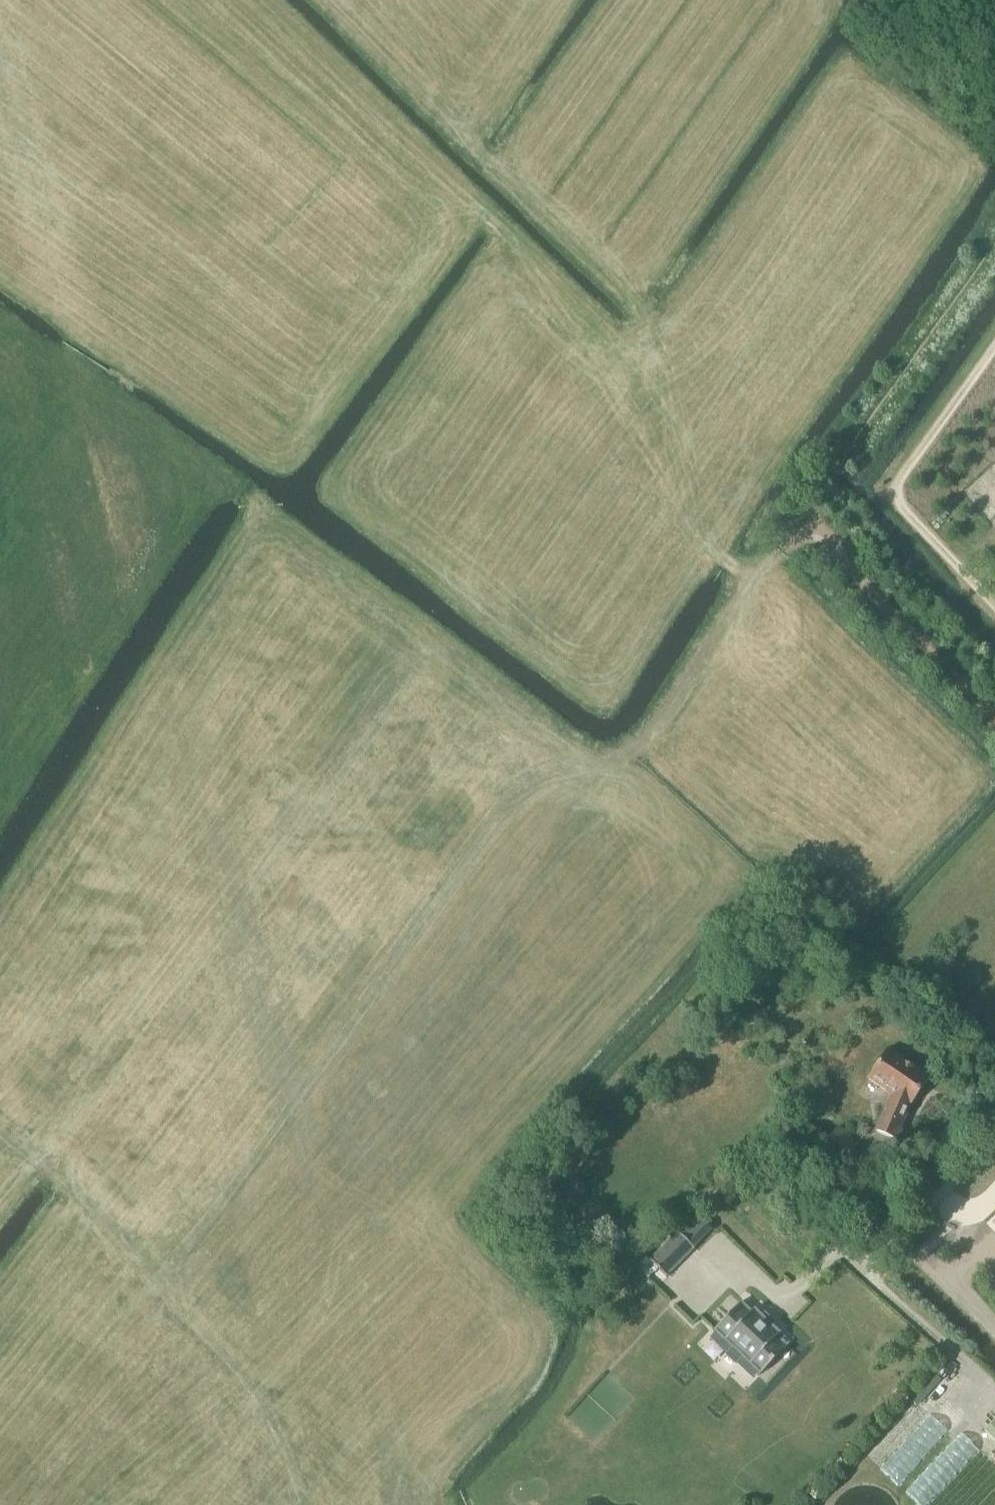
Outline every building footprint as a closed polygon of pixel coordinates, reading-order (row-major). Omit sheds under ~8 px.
[(875,1130),(895,1138),(909,1107),(928,1076),(888,1049),(868,1079),(891,1094),(875,1130)] [(706,1225),(697,1215),(680,1232),(690,1242),(706,1225)] [(694,1249),(677,1232),(649,1260),(666,1277),(694,1249)] [(760,1375),(788,1345),(787,1344),(777,1336),(780,1333),(779,1332),(755,1309),(754,1308),(751,1311),(742,1302),(741,1301),(713,1331),(714,1332),(715,1332),(732,1348),(725,1355),(735,1364),(742,1357),(759,1374),(760,1375)] [(994,1441),(994,1418),(984,1429),(994,1441)] [(891,1503),(888,1499),(883,1495),(877,1492),(867,1489),(861,1489),(856,1490),(849,1494),(845,1496),(841,1501),(838,1504),(892,1504),(891,1503)]
